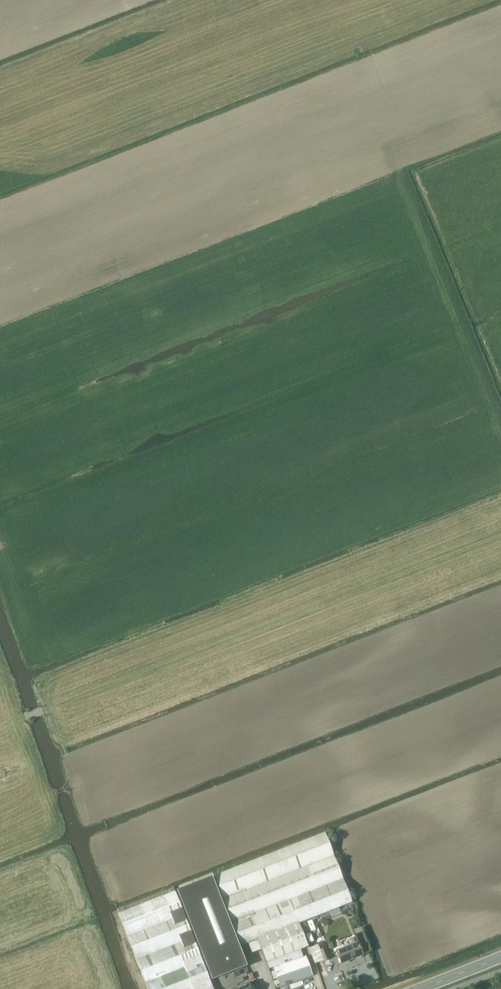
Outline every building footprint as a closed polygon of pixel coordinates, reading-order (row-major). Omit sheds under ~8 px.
[(231,869),(258,939),(299,923),(353,902),(325,832),(231,869)] [(186,887),(223,979),(245,970),(238,954),(260,945),(230,870),(186,887)] [(148,988),(214,988),(175,891),(118,914),(148,988)] [(308,946),(299,923),(258,939),(268,962),(308,946)] [(341,963),(362,955),(358,943),(337,952),(341,963)] [(324,961),(331,958),(326,948),(319,951),(324,961)] [(274,967),(280,984),(281,987),(313,975),(306,956),(274,967)]
